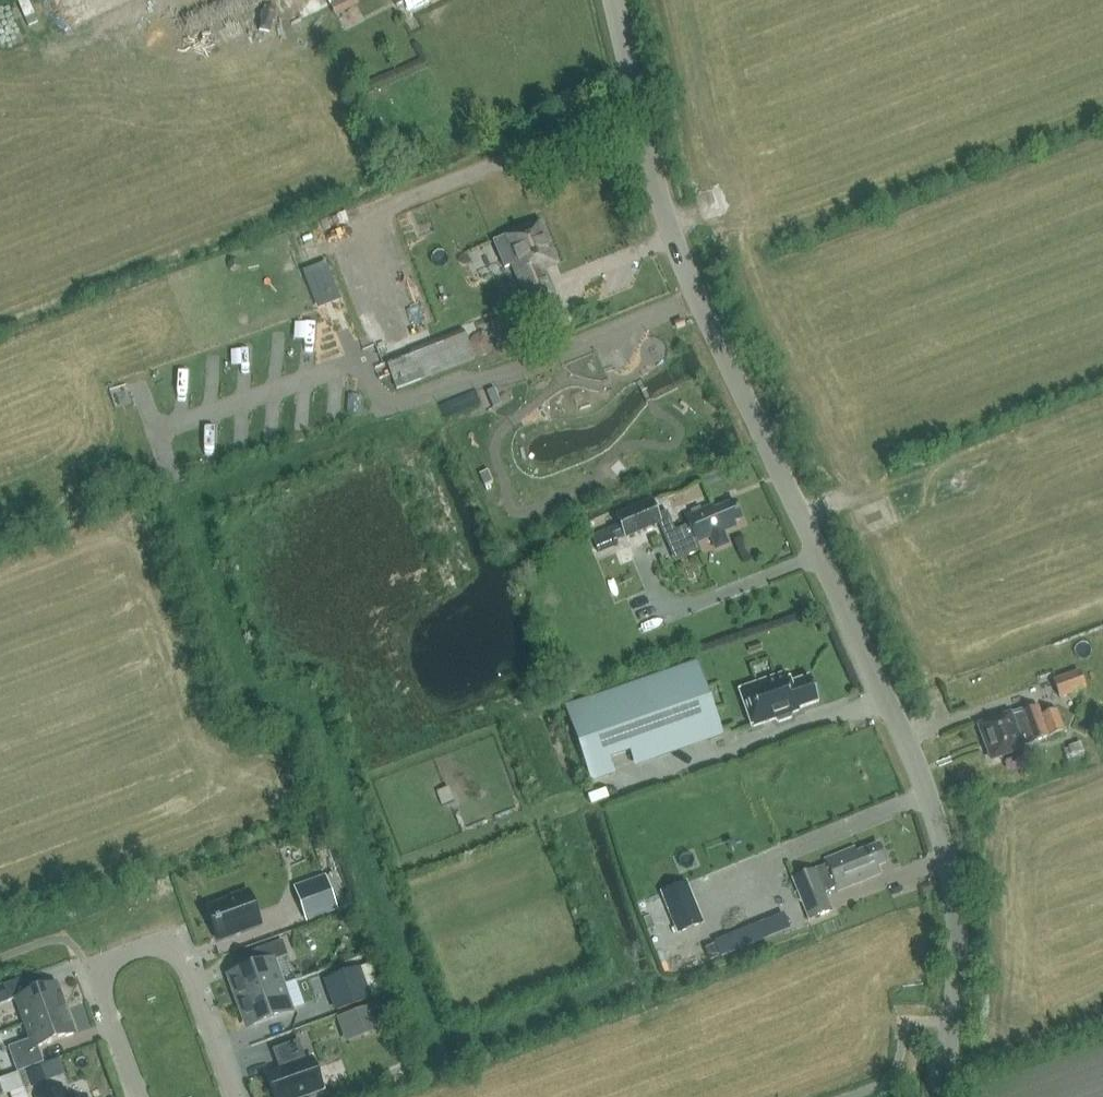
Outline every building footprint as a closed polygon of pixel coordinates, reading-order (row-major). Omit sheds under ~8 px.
[(74,17),(112,0),(67,0),(74,17)] [(412,11),(433,0),(407,0),(412,11)] [(505,237),(493,242),(504,270),(514,266),(530,305),(556,295),(548,277),(544,278),(540,270),(557,263),(540,221),(505,236),(505,237)] [(491,257),(455,269),(468,309),(504,298),(491,257)] [(518,324),(513,313),(493,321),(497,333),(518,324)] [(475,359),(463,330),(410,351),(411,354),(387,364),(396,389),(475,359)] [(494,340),(490,336),(486,334),(483,334),(479,335),(476,336),(474,338),(472,340),(471,345),(471,347),(473,352),(474,354),(475,356),(477,357),(480,358),(483,358),(486,358),(489,357),(492,355),(494,352),(495,349),(495,346),(494,340)] [(628,510),(615,515),(618,523),(624,538),(625,540),(659,525),(662,524),(658,515),(652,500),(628,510)] [(668,511),(658,515),(662,524),(659,525),(664,535),(667,543),(676,540),(683,558),(699,552),(695,544),(710,538),(715,550),(730,544),(725,532),(735,528),(733,524),(741,521),(734,503),(713,511),(711,507),(685,518),(688,526),(675,531),(668,511)] [(611,528),(591,536),(598,554),(619,546),(617,541),(611,528)] [(696,665),(568,709),(591,776),(613,768),(609,758),(630,751),(633,761),(719,731),(696,665)] [(739,690),(752,727),(775,719),(779,723),(792,718),(792,713),(800,711),(799,709),(799,708),(819,702),(810,677),(790,684),(786,673),(739,690)] [(1060,701),(1085,692),(1080,676),(1054,684),(1060,701)] [(1021,711),(979,726),(991,760),(1021,750),(1020,748),(1063,733),(1055,710),(1040,715),(1038,709),(1022,714),(1021,711)] [(878,844),(856,853),(854,848),(825,860),(827,865),(815,870),(824,893),(837,888),(838,891),(880,874),(877,866),(886,863),(878,844)] [(824,893),(815,870),(793,879),(810,920),(832,911),(824,893)] [(295,888),(306,921),(336,910),(324,877),(295,888)] [(678,934),(703,923),(686,882),(661,892),(678,934)] [(218,941),(261,926),(249,893),(228,900),(229,903),(207,911),(218,941)] [(744,932),(749,944),(761,940),(756,927),(744,932)] [(288,956),(282,941),(256,950),(261,964),(234,974),(237,981),(233,982),(240,1001),(281,986),(272,962),(288,956)] [(338,1010),(371,999),(360,968),(327,979),(338,1010)] [(15,998),(25,1023),(66,1008),(56,983),(15,998)] [(281,986),(240,1001),(247,1020),(251,1019),(253,1026),(290,1012),(281,986)] [(379,1003),(349,1014),(356,1033),(386,1023),(379,1003)] [(75,1033),(66,1008),(25,1023),(30,1039),(8,1047),(17,1071),(44,1062),(38,1046),(75,1033)] [(274,1096),(300,1096),(323,1089),(312,1058),(306,1060),(298,1040),(272,1049),(279,1069),(266,1074),(274,1096)] [(48,1081),(43,1066),(25,1072),(31,1088),(48,1081)] [(0,1079),(0,1087),(3,1096),(10,1093),(25,1088),(19,1072),(0,1079)]
